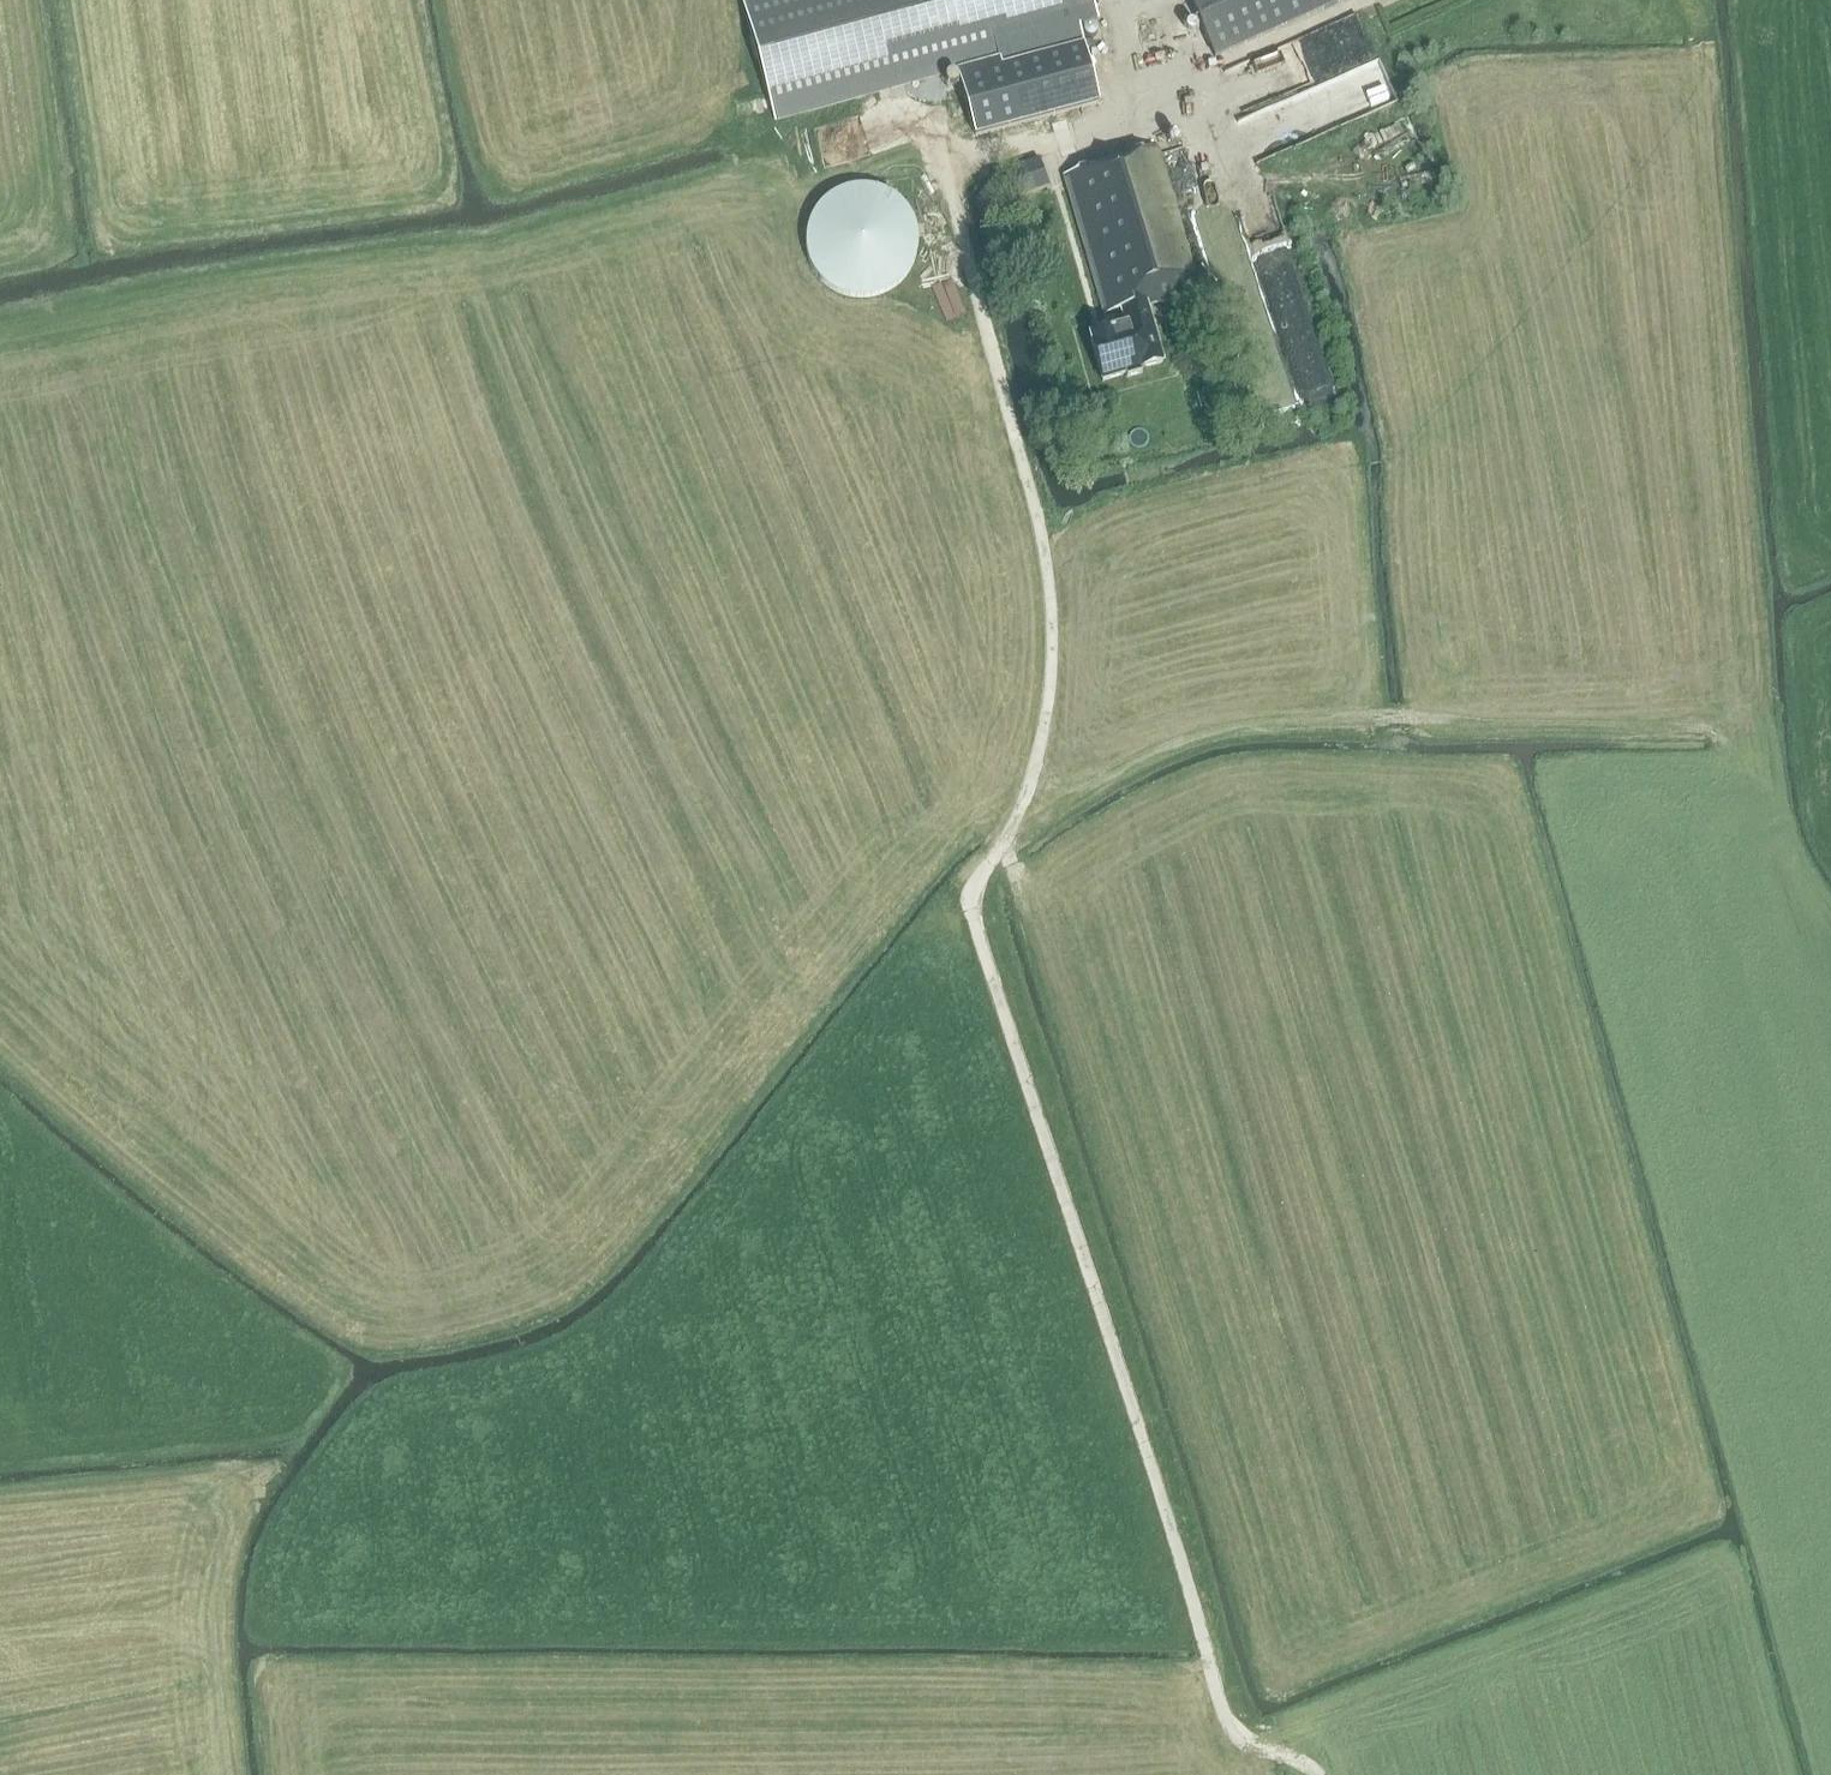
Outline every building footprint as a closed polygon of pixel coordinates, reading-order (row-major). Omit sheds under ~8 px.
[(1098,21),(1092,0),(741,0),(774,123),(1010,59),(1009,56),(1082,36),(1079,26),(1098,21)] [(1213,58),(1341,0),(1187,0),(1213,58)] [(1277,87),(1247,100),(1251,109),(1281,96),(1277,87)] [(1392,166),(1426,154),(1419,133),(1385,145),(1392,166)] [(1163,169),(1187,162),(1183,148),(1159,155),(1156,146),(1065,173),(1106,312),(1111,311),(1120,308),(1123,323),(1088,333),(1101,378),(1124,371),(1125,376),(1139,372),(1138,369),(1160,362),(1143,307),(1199,291),(1163,169)] [(1038,158),(1006,170),(1017,198),(1049,186),(1038,158)] [(927,291),(922,187),(823,192),(827,295),(927,291)]
